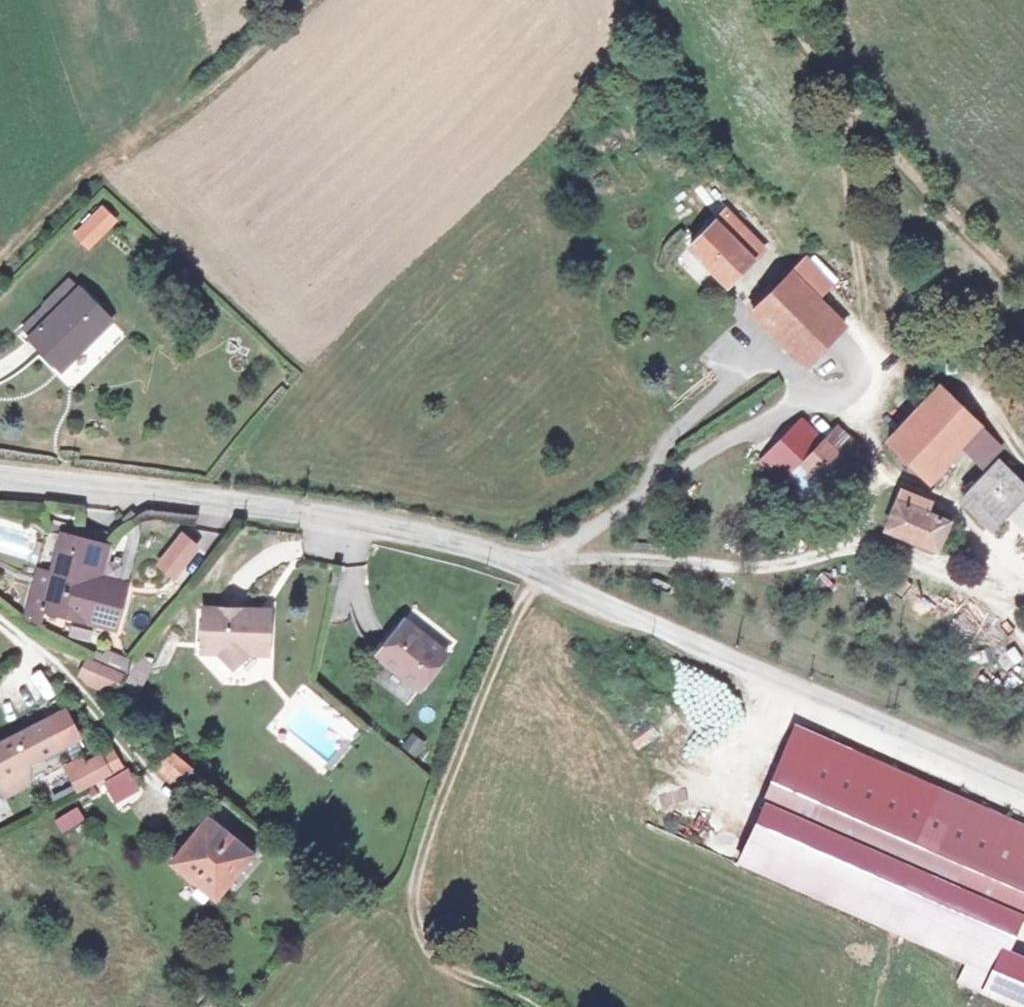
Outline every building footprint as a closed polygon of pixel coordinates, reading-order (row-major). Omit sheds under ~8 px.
[(101,203),(69,234),(87,252),(119,220),(101,203)] [(721,278),(749,252),(708,208),(681,235),(721,278)] [(794,359),(838,318),(784,261),(743,304),(794,359)] [(84,300),(74,289),(19,340),(29,350),(84,300)] [(28,351),(55,377),(74,359),(85,370),(121,336),(84,300),(29,350),(28,351)] [(74,359),(55,377),(66,388),(85,370),(74,359)] [(986,456),(999,438),(926,383),(878,449),(922,483),(960,436),(986,456)] [(851,480),(815,431),(789,450),(824,498),(851,480)] [(991,467),(958,505),(986,526),(1004,507),(1016,516),(1023,523),(1023,492),(991,467)] [(914,515),(919,502),(888,491),(871,533),(931,554),(942,526),(914,515)] [(173,580),(202,547),(182,530),(153,563),(173,580)] [(91,618),(109,549),(62,537),(43,606),(91,618)] [(890,594),(928,612),(937,594),(898,576),(890,594)] [(424,681),(457,645),(420,608),(385,644),(424,681)] [(272,645),(272,609),(206,611),(207,646),(226,645),(243,660),(255,644),(272,645)] [(989,656),(1006,672),(1017,661),(1000,645),(989,656)] [(120,695),(130,674),(94,658),(85,678),(120,695)] [(48,725),(0,746),(0,779),(60,751),(48,725)] [(419,759),(428,743),(409,733),(400,748),(419,759)] [(113,741),(63,766),(77,793),(101,781),(114,805),(139,792),(113,741)] [(834,751),(802,829),(1010,915),(1023,882),(1023,828),(834,751)] [(200,780),(169,753),(154,764),(181,791),(200,780)] [(201,819),(195,824),(161,858),(186,881),(207,859),(225,840),(201,819)] [(248,860),(225,840),(207,859),(186,881),(208,902),(248,860)] [(995,956),(979,993),(1012,1006),(1023,1006),(1023,968),(995,956)]
